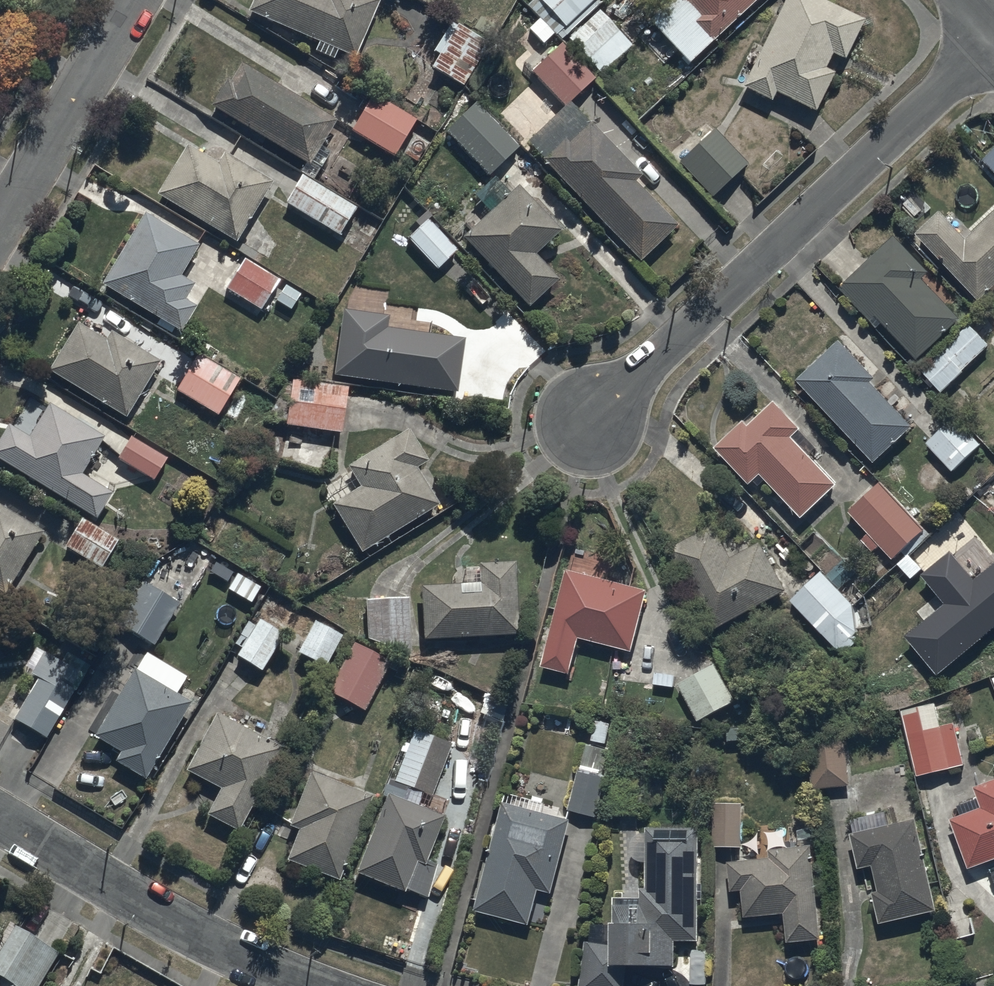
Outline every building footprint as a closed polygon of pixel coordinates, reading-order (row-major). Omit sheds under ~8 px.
[(247,9),(319,41),(316,48),(353,64),(381,0),(252,0),(247,9)] [(527,1),(541,17),(529,27),(543,43),(555,32),(563,41),(567,36),(601,74),(632,46),(596,5),(601,0),(528,0),(527,1)] [(712,39),(753,0),(665,0),(648,16),(689,60),(712,39)] [(741,84),(770,100),(776,90),(814,110),(835,71),(825,65),(833,51),(844,57),(864,19),(829,0),(787,0),(741,84)] [(490,43),(456,21),(448,33),(445,31),(433,49),(440,53),(432,65),(463,85),(490,43)] [(560,43),(534,69),(567,103),(570,101),(594,78),(560,43)] [(336,117),(241,61),(230,79),(226,77),(210,104),(310,163),(336,117)] [(372,91),(350,127),(394,155),(417,119),(372,91)] [(518,146),(473,100),(445,127),(490,174),(518,146)] [(567,103),(526,143),(579,197),(641,260),(677,225),(635,183),(643,175),(570,101),(567,103)] [(713,126),(677,159),(710,196),(746,164),(713,126)] [(187,143),(157,191),(237,241),(274,181),(223,150),(216,161),(187,143)] [(982,155),(993,169),(993,144),(982,155)] [(356,206),(300,172),(284,199),(339,233),(356,206)] [(519,182),(462,235),(528,306),(558,278),(536,254),(562,229),(519,182)] [(940,206),(914,233),(983,301),(993,289),(993,211),(970,235),(940,206)] [(198,243),(143,211),(102,281),(183,328),(197,303),(186,296),(195,280),(181,272),(198,243)] [(457,248),(427,217),(407,236),(437,268),(457,248)] [(896,236),(838,287),(873,326),(881,319),(917,359),(962,317),(925,275),(928,272),(896,236)] [(279,280),(245,257),(226,286),(260,309),(279,280)] [(342,307),(333,373),(458,391),(465,338),(387,327),(389,314),(342,307)] [(77,319),(47,368),(125,415),(159,360),(100,324),(95,331),(77,319)] [(969,322),(921,367),(943,391),(991,346),(969,322)] [(839,336),(796,377),(876,462),(915,426),(872,380),(877,375),(839,336)] [(198,351),(175,387),(219,415),(242,379),(198,351)] [(287,376),(281,423),(342,432),(348,385),(287,376)] [(745,418),(715,444),(751,486),(765,474),(800,514),(837,483),(794,434),(801,428),(777,400),(750,423),(745,418)] [(0,435),(0,458),(97,517),(111,493),(82,475),(105,436),(50,403),(31,434),(9,421),(0,435)] [(957,414),(926,442),(953,471),(984,442),(957,414)] [(331,503),(361,551),(438,503),(415,465),(427,458),(408,427),(347,464),(360,485),(331,503)] [(168,456),(129,434),(115,458),(154,481),(168,456)] [(880,477),(847,507),(894,559),(927,529),(880,477)] [(6,593),(45,531),(0,504),(0,589),(6,593)] [(117,539),(81,517),(65,544),(101,567),(117,539)] [(716,523),(671,545),(712,628),(788,590),(763,540),(732,555),(716,523)] [(922,571),(950,604),(910,638),(944,677),(993,634),(993,562),(977,577),(950,546),(922,571)] [(515,560),(481,562),(481,566),(466,567),(467,580),(419,583),(422,637),(519,632),(515,560)] [(566,565),(539,664),(571,673),(581,633),(631,647),(648,588),(566,565)] [(853,603),(823,570),(792,600),(837,646),(848,647),(855,644),(858,641),(853,603)] [(261,587),(237,572),(227,588),(252,602),(261,587)] [(179,601),(149,584),(123,627),(153,645),(179,601)] [(409,596),(365,597),(368,637),(409,655),(409,596)] [(239,631),(228,649),(261,669),(284,633),(259,617),(248,636),(239,631)] [(315,621),(298,654),(328,669),(345,636),(315,621)] [(390,659),(352,640),(326,691),(365,710),(390,659)] [(39,643),(24,667),(42,678),(16,720),(45,738),(86,673),(39,643)] [(121,749),(115,758),(145,776),(191,700),(134,666),(94,733),(121,749)] [(935,701),(904,708),(919,773),(965,762),(955,721),(941,725),(935,701)] [(219,786),(205,813),(238,830),(281,746),(215,711),(185,769),(219,786)] [(392,780),(409,786),(432,795),(452,743),(412,727),(392,780)] [(810,731),(813,787),(851,785),(847,729),(810,731)] [(580,768),(569,809),(597,816),(608,775),(580,768)] [(298,828),(286,858),(339,879),(372,795),(311,771),(290,825),(298,828)] [(970,866),(993,858),(993,778),(975,785),(983,806),(951,817),(970,866)] [(505,790),(475,908),(531,923),(540,888),(553,891),(572,817),(542,809),(544,800),(505,790)] [(388,791),(355,870),(428,898),(438,862),(427,858),(445,815),(388,791)] [(713,801),(713,843),(743,844),(743,802),(713,801)] [(873,890),(880,921),(939,908),(919,815),(892,821),(889,808),(849,816),(859,865),(875,862),(880,888),(873,890)] [(580,985),(626,985),(629,960),(677,963),(677,939),(699,939),(701,826),(649,825),(648,885),(641,885),(641,900),(615,900),(614,944),(587,941),(580,985)] [(772,856),(729,859),(732,889),(743,888),(746,916),(786,912),(789,940),(822,936),(813,843),(771,847),(772,856)] [(59,950),(13,923),(0,946),(0,985),(37,985),(59,950)]
